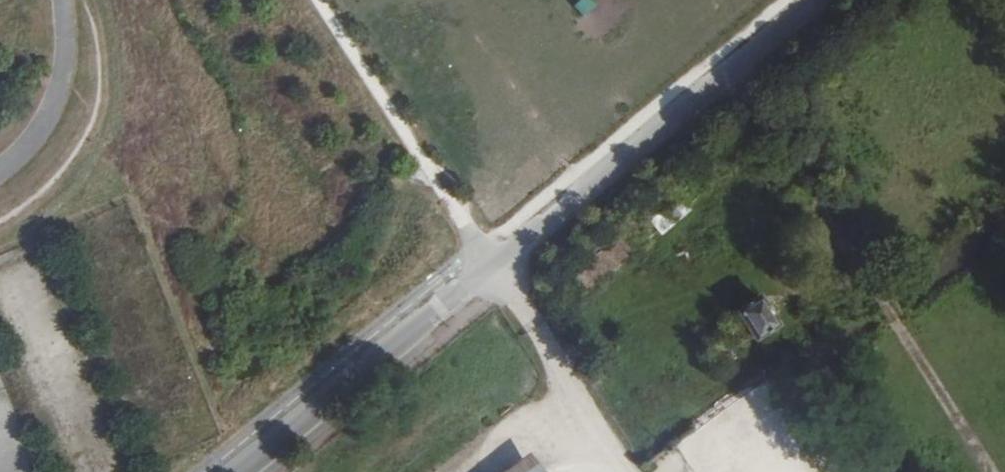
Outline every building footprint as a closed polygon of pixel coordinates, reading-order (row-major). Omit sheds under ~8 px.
[(622,238),(672,194),(664,183),(611,225),(615,228),(562,272),(578,291),(631,248),(622,238)] [(682,207),(672,194),(622,238),(631,248),(682,207)] [(735,309),(754,339),(774,323),(755,295),(735,309)] [(540,464),(529,471),(546,471),(540,464)]
